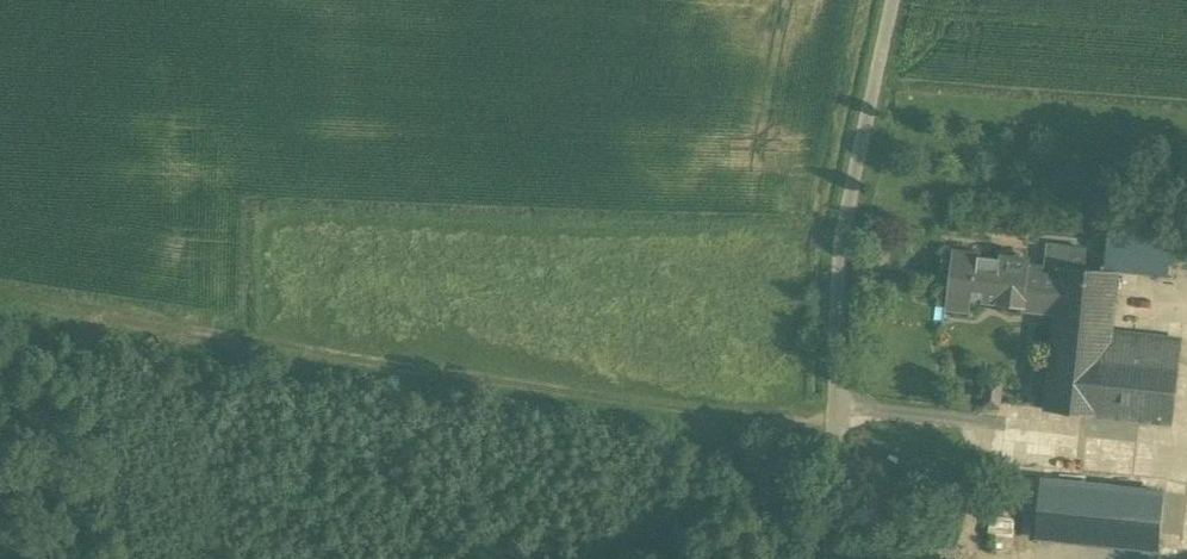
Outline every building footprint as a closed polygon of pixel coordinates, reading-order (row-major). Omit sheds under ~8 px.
[(1114,202),(1105,266),(1117,267),(1166,274),(1174,210),(1114,202)] [(1063,269),(1063,268),(1080,269),(1083,248),(1048,244),(1045,267),(1063,269)] [(1024,298),(1060,302),(1063,269),(1045,267),(1028,265),(1028,259),(1026,259),(1026,262),(955,254),(956,251),(954,251),(947,309),(968,311),(970,300),(1023,306),(1024,298)] [(1063,269),(1060,302),(1047,409),(1171,422),(1180,338),(1110,332),(1117,267),(1105,266),(1105,271),(1080,269),(1063,268),(1063,269)] [(1007,534),(1017,476),(993,472),(983,530),(1007,534)] [(1163,492),(1042,479),(1036,537),(1157,550),(1163,492)]
